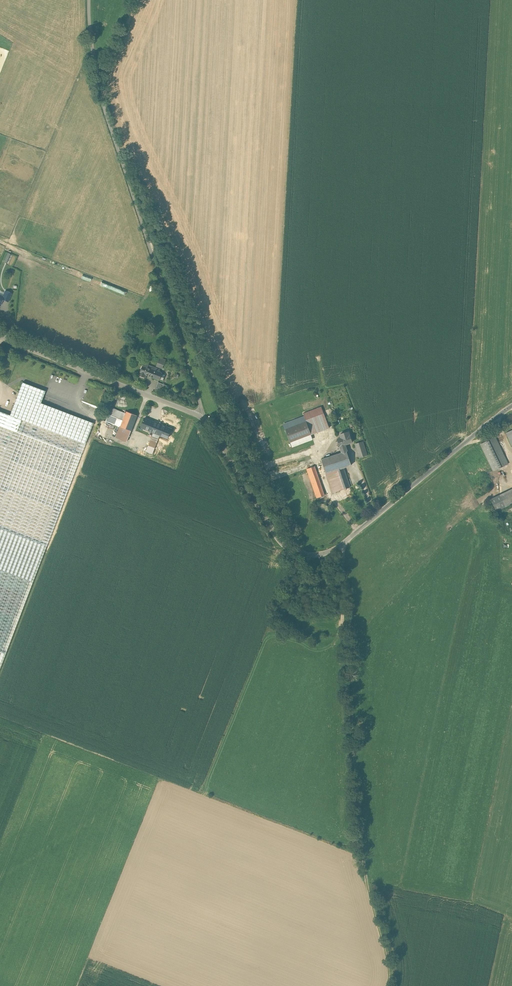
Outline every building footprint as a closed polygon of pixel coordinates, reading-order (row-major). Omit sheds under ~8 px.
[(64,272),(66,268),(55,262),(53,266),(64,272)] [(5,291),(3,297),(2,299),(8,302),(11,293),(5,291)] [(166,359),(160,357),(158,362),(156,366),(162,368),(166,359)] [(160,369),(148,365),(149,364),(144,363),(140,372),(141,372),(139,375),(144,377),(145,377),(146,375),(159,380),(162,373),(159,372),(160,369)] [(167,385),(158,382),(156,388),(161,390),(165,391),(167,385)] [(5,654),(93,423),(18,394),(10,415),(0,411),(0,652),(5,654)] [(321,407),(303,413),(304,417),(306,420),(324,414),(321,407)] [(126,414),(111,408),(106,421),(120,426),(121,427),(126,414)] [(127,411),(126,414),(121,427),(131,431),(137,415),(127,411)] [(324,414),(306,420),(311,434),(329,428),(324,414)] [(304,417),(284,425),(290,442),(311,434),(306,420),(304,417)] [(162,425),(144,418),(141,427),(157,434),(158,434),(162,425)] [(171,429),(162,425),(158,434),(168,438),(171,429)] [(121,427),(120,426),(116,435),(127,440),(131,431),(121,427)] [(98,427),(93,437),(104,441),(108,431),(98,427)] [(349,431),(340,434),(341,438),(337,439),(340,446),(342,453),(347,451),(345,445),(352,442),(349,431)] [(311,434),(290,442),(292,447),(313,440),(311,434)] [(496,437),(481,444),(493,471),(508,464),(496,437)] [(364,445),(356,447),(359,457),(367,455),(364,445)] [(342,453),(322,459),(326,473),(343,468),(351,465),(347,451),(342,453)] [(324,495),(314,466),(307,469),(317,498),(324,495)] [(343,468),(326,473),(332,493),(350,487),(350,486),(350,487),(343,468)] [(500,495),(506,506),(511,503),(511,489),(500,495)] [(500,495),(491,499),(496,510),(506,506),(500,495)] [(329,513),(329,511),(329,508),(327,505),(325,504),(322,503),(319,504),(317,506),(315,508),(314,511),(315,514),(317,516),(319,518),(322,518),(325,517),(327,516),(329,513)]
